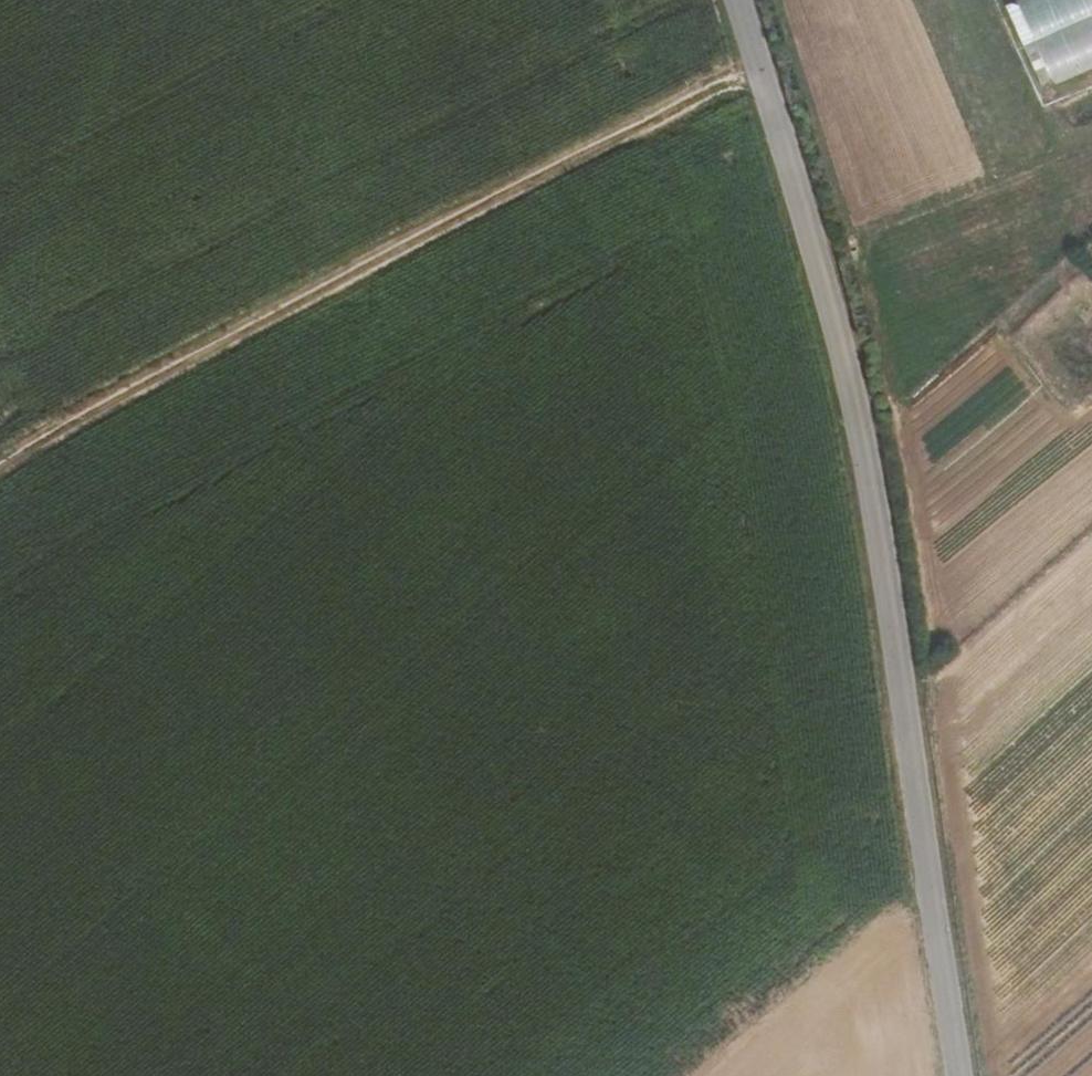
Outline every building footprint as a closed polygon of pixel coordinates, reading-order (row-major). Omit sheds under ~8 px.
[(1018,0),(1054,80),(1091,63),(1091,0),(1019,0),(1018,0)]
